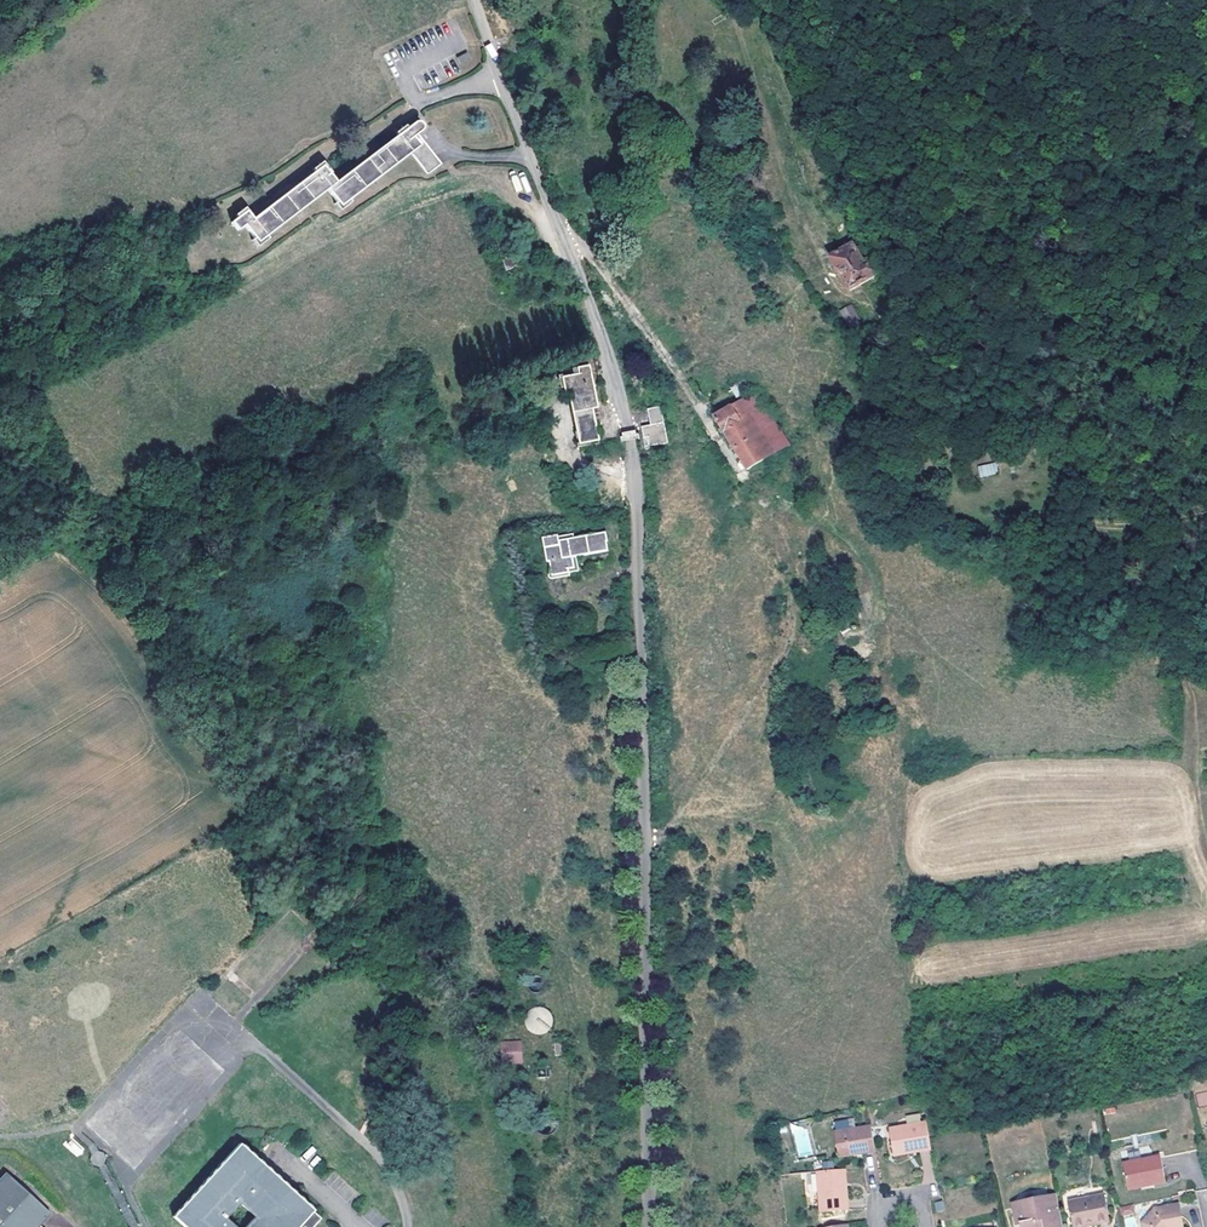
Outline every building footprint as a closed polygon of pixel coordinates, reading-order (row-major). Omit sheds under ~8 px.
[(469,58),(467,53),(457,58),(460,63),(469,58)] [(324,164),(315,172),(253,219),(250,216),(251,215),(247,210),(237,218),(231,222),(237,231),(244,226),(254,238),(257,243),(266,236),(308,204),(311,209),(330,194),(336,202),(340,206),(348,200),(410,153),(425,173),(427,174),(428,174),(441,164),(418,133),(420,131),(422,126),(419,122),(414,122),(407,128),(397,135),(336,182),(329,174),(330,173),(328,170),(328,169),(324,164)] [(407,128),(405,125),(395,133),(397,135),(407,128)] [(324,164),(322,162),(313,169),(315,172),(324,164)] [(336,202),(334,204),(339,211),(351,202),(348,200),(340,206),(336,202)] [(247,210),(245,207),(235,215),(237,218),(247,210)] [(254,238),(251,240),(257,247),(268,239),(266,236),(257,243),(254,238)] [(860,264),(852,249),(830,261),(847,292),(875,276),(867,260),(860,264)] [(511,256),(501,260),(505,270),(515,266),(511,256)] [(848,328),(861,322),(852,304),(840,310),(848,328)] [(568,391),(568,393),(578,444),(598,440),(592,408),(598,407),(589,365),(577,367),(579,374),(574,374),(568,376),(571,391),(568,391)] [(568,376),(562,377),(565,393),(568,393),(568,391),(571,391),(568,376)] [(735,402),(752,393),(747,384),(731,394),(735,402)] [(773,454),(767,444),(773,441),(783,435),(757,391),(741,401),(715,418),(747,470),(773,454)] [(651,425),(642,427),(644,438),(648,437),(649,447),(668,443),(661,407),(648,409),(651,425)] [(636,431),(622,434),(623,437),(621,438),(622,443),(640,439),(638,434),(637,435),(636,431)] [(783,435),(773,441),(767,444),(773,454),(789,446),(783,435)] [(995,462),(977,466),(979,477),(997,474),(995,462)] [(550,562),(552,573),(552,576),(575,572),(575,568),(573,558),(576,557),(608,551),(607,542),(608,542),(606,532),(559,541),(558,535),(543,538),(547,562),(550,562)] [(831,575),(826,567),(809,577),(813,585),(831,575)] [(846,610),(833,619),(842,635),(856,626),(846,610)] [(553,1012),(530,1006),(525,1030),(548,1035),(553,1012)] [(521,1043),(501,1044),(503,1063),(522,1062),(521,1043)] [(889,1152),(907,1148),(908,1152),(928,1148),(923,1122),(884,1128),(889,1152)] [(856,1154),(875,1150),(870,1124),(833,1131),(838,1154),(855,1151),(856,1154)] [(809,1141),(797,1144),(801,1157),(812,1154),(809,1141)] [(308,1209),(240,1143),(171,1214),(185,1226),(232,1226),(221,1217),(237,1201),(251,1215),(239,1226),(291,1226),(292,1226),(308,1209)] [(1166,1182),(1161,1154),(1123,1162),(1128,1185),(1145,1182),(1145,1186),(1166,1182)] [(30,1215),(41,1202),(0,1165),(0,1226),(45,1226),(30,1215)] [(843,1190),(841,1169),(824,1170),(815,1171),(807,1172),(809,1193),(820,1193),(821,1212),(849,1209),(847,1190),(843,1190)] [(1075,1226),(1097,1221),(1098,1225),(1112,1223),(1106,1194),(1070,1202),(1075,1226)] [(1059,1195),(1023,1201),(1024,1210),(1016,1212),(1018,1224),(1023,1223),(1024,1226),(1065,1226),(1059,1195)] [(1014,1202),(1016,1212),(1024,1210),(1023,1201),(1014,1202)] [(1119,1208),(1122,1217),(1135,1213),(1132,1204),(1119,1208)] [(1179,1205),(1155,1210),(1144,1224),(1144,1226),(1183,1226),(1179,1205)] [(308,1209),(292,1226),(293,1226),(301,1226),(314,1214),(308,1209)]
